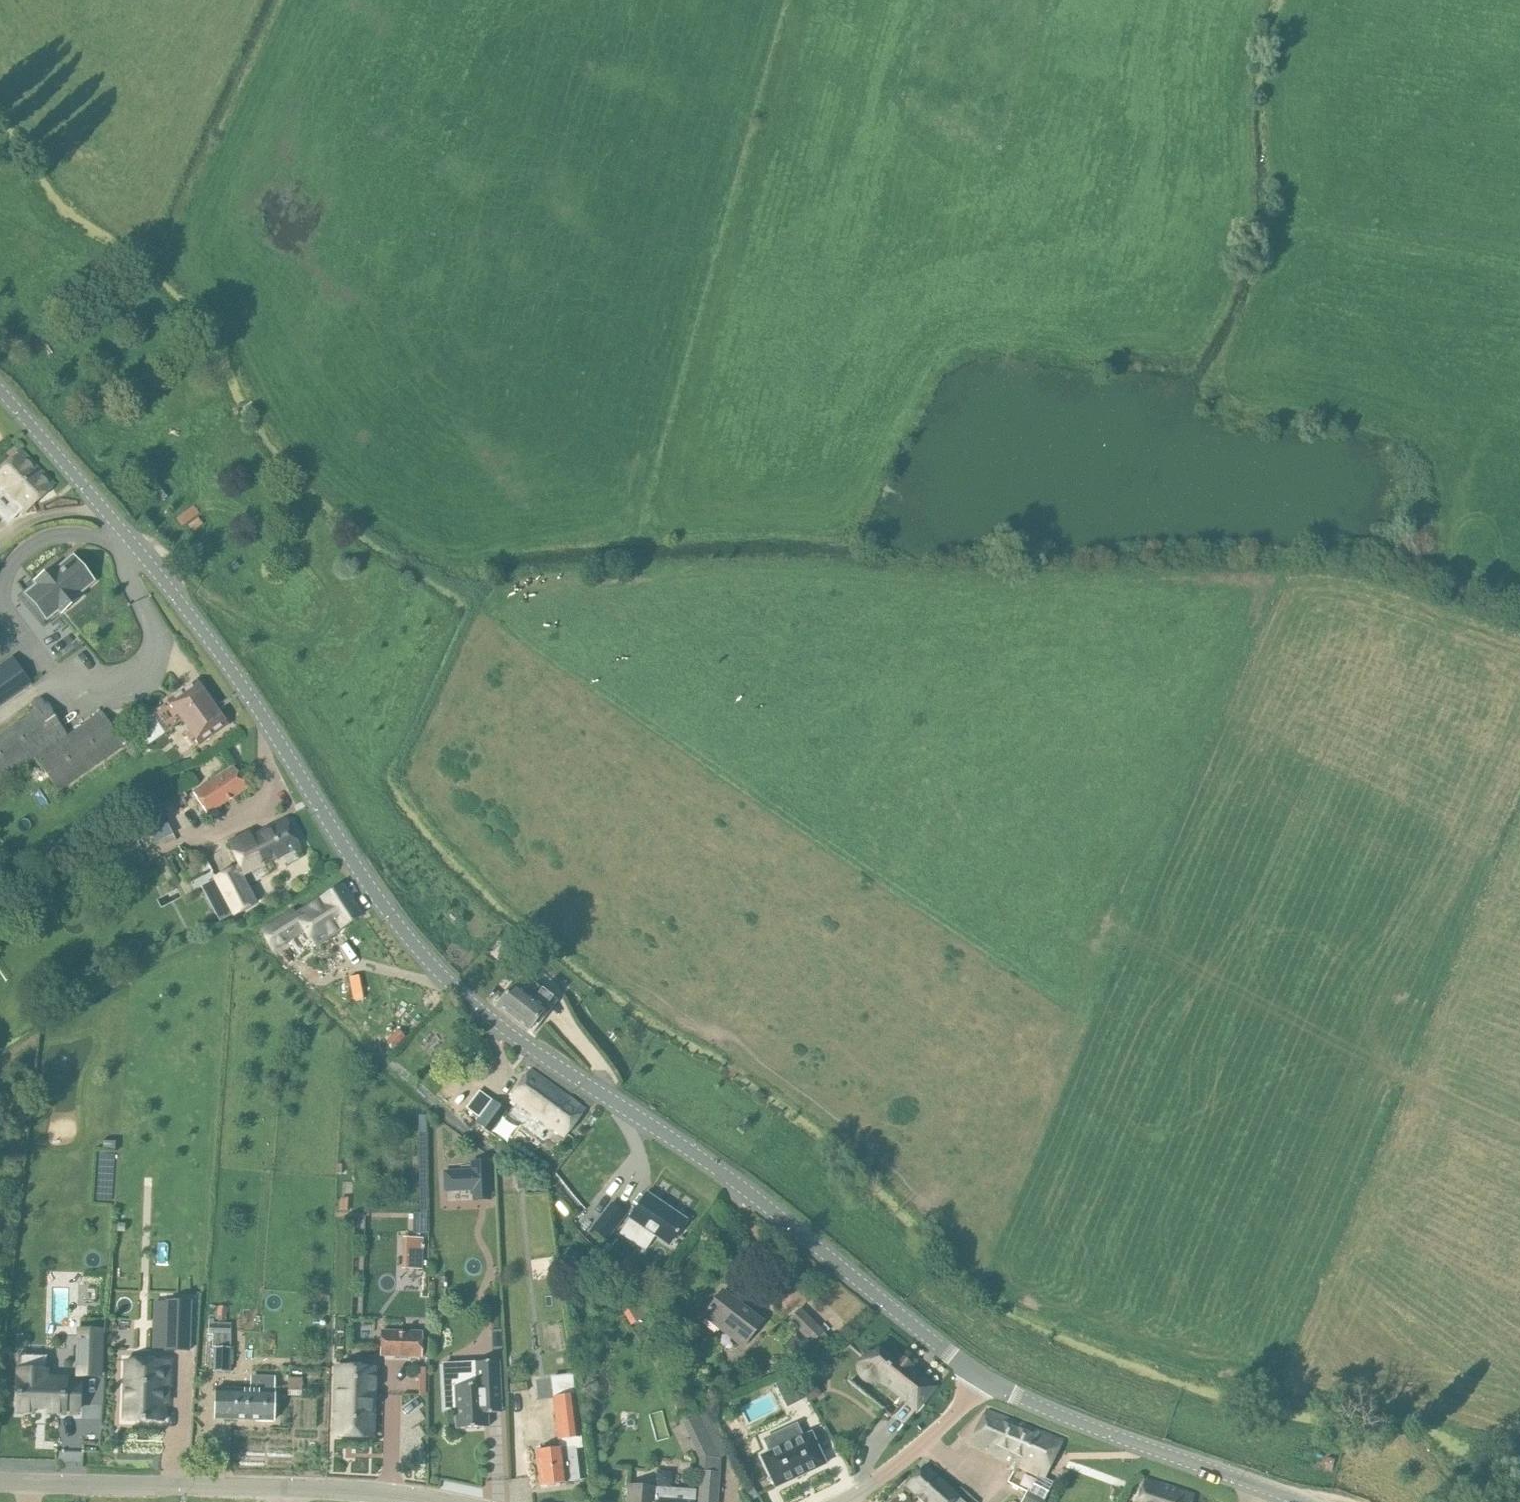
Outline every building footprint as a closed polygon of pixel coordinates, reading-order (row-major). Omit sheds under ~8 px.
[(8,523),(21,511),(24,515),(41,498),(45,494),(53,487),(55,484),(23,451),(21,453),(14,459),(8,465),(0,473),(0,515),(8,523)] [(39,585),(28,594),(47,618),(58,609),(60,612),(80,596),(77,592),(91,580),(72,557),(57,569),(56,567),(36,582),(39,585)] [(0,665),(0,705),(31,682),(12,656),(0,665)] [(38,758),(60,790),(127,745),(126,744),(139,735),(145,745),(183,721),(184,723),(212,703),(197,681),(194,684),(181,693),(169,701),(120,736),(103,710),(70,733),(42,695),(0,724),(0,784),(38,758)] [(184,723),(189,730),(185,734),(195,747),(228,724),(212,703),(184,723)] [(194,792),(208,814),(248,788),(234,766),(194,792)] [(157,841),(174,832),(159,803),(142,812),(157,841)] [(244,874),(264,864),(300,845),(287,819),(251,837),(250,834),(229,844),(244,874)] [(125,823),(111,832),(116,841),(130,832),(125,823)] [(219,877),(202,886),(211,904),(220,922),(238,913),(236,910),(252,901),(234,868),(218,876),(219,877)] [(294,911),(263,931),(276,951),(304,932),(314,947),(363,915),(342,884),(296,915),(294,911)] [(515,983),(498,1005),(529,1030),(546,1008),(515,983)] [(511,1096),(566,1136),(586,1109),(532,1069),(523,1079),(511,1096)] [(469,1106),(481,1116),(477,1122),(492,1133),(509,1109),(493,1098),(481,1089),(469,1106)] [(471,1169),(443,1170),(444,1192),(472,1191),(491,1190),(490,1176),(490,1160),(470,1161),(471,1169)] [(526,1179),(517,1180),(518,1189),(527,1188),(526,1179)] [(620,1234),(646,1251),(656,1235),(669,1244),(676,1232),(678,1233),(680,1231),(678,1230),(686,1219),(647,1193),(620,1234)] [(563,1199),(556,1205),(565,1217),(573,1211),(563,1199)] [(608,1238),(626,1215),(612,1203),(593,1227),(608,1238)] [(406,1269),(422,1269),(424,1237),(407,1237),(406,1269)] [(557,1259),(549,1260),(551,1278),(559,1277),(557,1259)] [(625,1259),(614,1271),(638,1292),(649,1280),(625,1259)] [(667,1287),(664,1290),(664,1294),(667,1297),(671,1298),(675,1294),(675,1290),(671,1287),(667,1287)] [(763,1320),(723,1291),(705,1315),(744,1345),(763,1320)] [(649,1314),(636,1292),(619,1302),(631,1324),(649,1314)] [(167,1301),(165,1350),(190,1351),(191,1302),(167,1301)] [(801,1309),(789,1320),(812,1343),(823,1331),(801,1309)] [(210,1318),(210,1335),(215,1335),(215,1347),(217,1348),(215,1371),(232,1372),(233,1322),(216,1322),(216,1318),(210,1318)] [(77,1328),(75,1378),(103,1378),(104,1329),(77,1328)] [(421,1357),(422,1332),(382,1331),(381,1355),(421,1357)] [(797,1356),(806,1346),(794,1335),(785,1345),(797,1356)] [(883,1382),(904,1399),(906,1400),(916,1409),(918,1407),(934,1387),(897,1356),(893,1361),(879,1349),(870,1359),(866,1355),(861,1362),(859,1366),(860,1370),(861,1374),(864,1377),(868,1379),(872,1380),(876,1379),(880,1379),(883,1382)] [(125,1360),(123,1420),(164,1421),(165,1386),(169,1386),(170,1362),(125,1360)] [(475,1362),(444,1363),(444,1386),(445,1408),(455,1408),(456,1428),(488,1427),(488,1413),(500,1412),(502,1412),(502,1411),(501,1406),(499,1361),(475,1362)] [(335,1436),(373,1437),(375,1367),(337,1366),(335,1436)] [(16,1368),(15,1415),(36,1416),(36,1410),(46,1411),(46,1416),(66,1417),(67,1414),(81,1414),(82,1381),(69,1380),(69,1376),(50,1375),(50,1368),(16,1368)] [(811,1374),(799,1380),(811,1401),(822,1395),(811,1374)] [(215,1419),(274,1420),(275,1377),(252,1376),(252,1388),(216,1387),(215,1419)] [(527,1382),(511,1384),(512,1393),(528,1391),(527,1382)] [(987,1410),(973,1444),(1050,1474),(1064,1440),(987,1410)] [(561,1449),(536,1452),(538,1465),(541,1485),(580,1480),(577,1460),(574,1431),(571,1411),(554,1413),(558,1442),(560,1442),(561,1449)] [(768,1451),(760,1455),(775,1489),(828,1464),(812,1430),(803,1435),(797,1422),(763,1438),(768,1451)] [(699,1449),(702,1456),(702,1468),(700,1486),(699,1501),(717,1501),(718,1487),(719,1470),(720,1458),(731,1453),(723,1436),(699,1449)] [(923,1501),(966,1501),(959,1496),(939,1479),(924,1466),(907,1485),(918,1495),(917,1496),(923,1501)] [(1194,1493),(1146,1478),(1137,1501),(1191,1501),(1194,1493)] [(627,1501),(695,1501),(666,1498),(666,1501),(654,1501),(655,1488),(629,1486),(627,1501)] [(752,1486),(742,1492),(748,1501),(758,1496),(752,1486)] [(1023,1501),(1045,1501),(1047,1499),(1029,1490),(1023,1501)]
